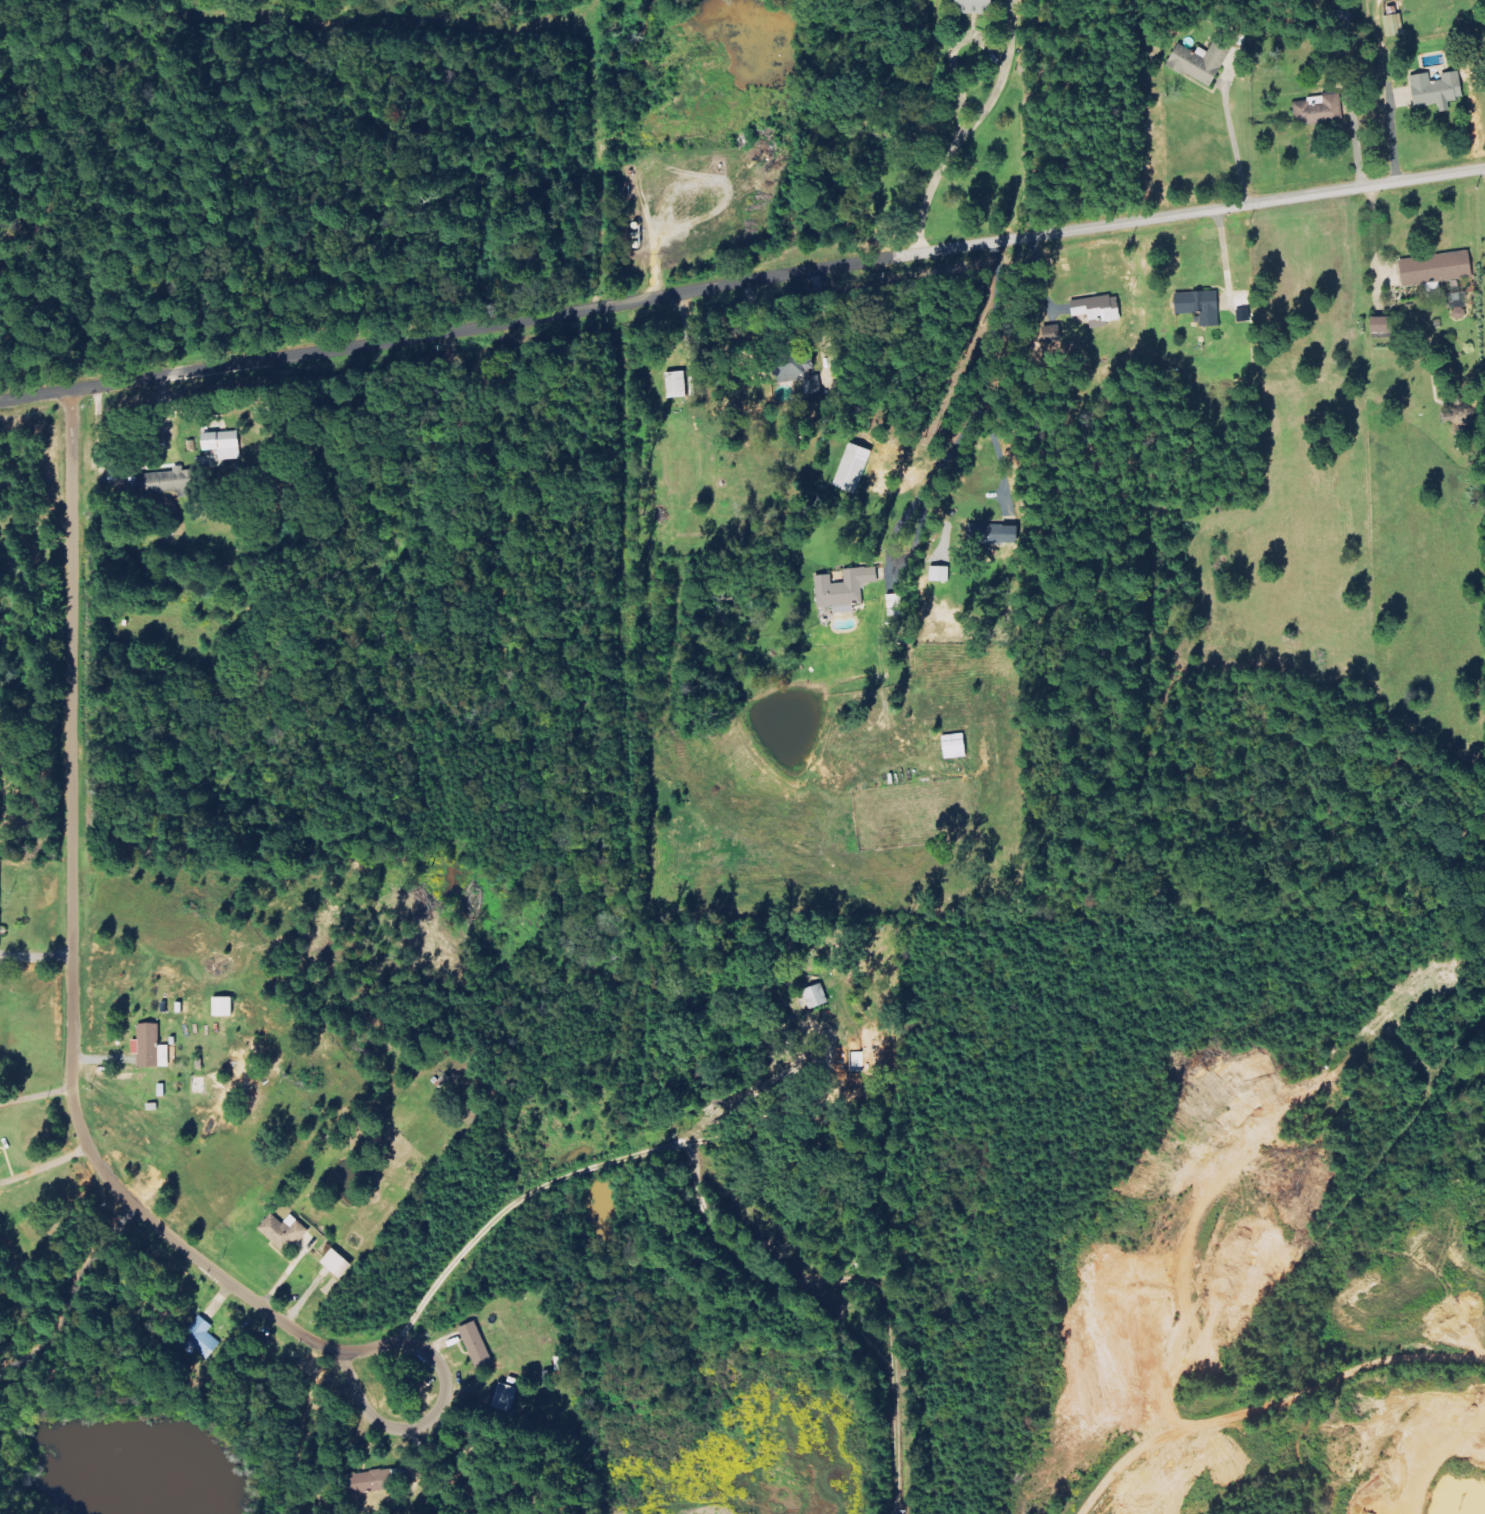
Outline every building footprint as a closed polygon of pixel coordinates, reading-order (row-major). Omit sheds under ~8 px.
[(995,0),(958,0),(958,14),(995,15),(995,0)] [(1168,66),(1213,88),(1233,48),(1217,39),(1210,52),(1201,47),(1198,53),(1179,44),(1168,66)] [(1417,108),(1441,105),(1442,113),(1452,111),(1450,101),(1466,99),(1461,71),(1443,74),(1444,81),(1434,82),(1432,73),(1412,77),(1417,108)] [(1295,100),(1298,127),(1345,122),(1343,96),(1295,100)] [(1401,259),(1404,287),(1450,282),(1453,307),(1456,306),(1456,312),(1468,311),(1467,292),(1461,293),(1460,280),(1475,278),(1472,252),(1401,259)] [(1201,314),(1202,327),(1221,327),(1220,292),(1177,293),(1178,314),(1201,314)] [(1075,317),(1091,315),(1092,329),(1109,327),(1109,322),(1121,320),(1119,296),(1074,301),(1075,317)] [(1396,334),(1396,317),(1373,318),(1373,335),(1396,334)] [(822,392),(812,350),(796,354),(797,360),(778,364),(783,384),(797,380),(801,397),(822,392)] [(668,373),(669,398),(688,397),(687,372),(668,373)] [(220,451),(221,460),(241,459),(240,432),(204,433),(205,452),(220,451)] [(874,451),(851,443),(835,486),(858,495),(874,451)] [(143,474),(144,494),(180,492),(181,497),(195,497),(194,471),(185,471),(185,467),(175,467),(175,473),(143,474)] [(971,545),(1017,543),(1017,517),(1003,517),(1003,524),(971,524),(971,545)] [(817,576),(820,609),(835,608),(835,614),(855,612),(855,606),(865,605),(864,586),(879,585),(878,567),(845,570),(846,583),(834,584),(833,575),(817,576)] [(951,568),(932,567),(932,581),(951,582),(951,568)] [(945,736),(947,759),(968,757),(966,734),(945,736)] [(806,988),(810,1008),(829,1004),(825,984),(806,988)] [(234,997),(215,998),(215,1016),(234,1016),(234,997)] [(171,1046),(160,1046),(161,1024),(139,1024),(139,1040),(133,1040),(133,1055),(140,1055),(140,1067),(170,1068),(171,1046)] [(298,1247),(312,1231),(293,1214),(285,1224),(274,1214),(260,1229),(286,1252),(294,1243),(298,1247)] [(342,1280),(354,1266),(335,1248),(322,1262),(342,1280)] [(213,1326),(199,1315),(181,1338),(208,1360),(221,1343),(208,1333),(213,1326)] [(494,1364),(479,1321),(461,1327),(477,1370),(494,1364)] [(493,1407),(512,1413),(520,1389),(501,1383),(493,1407)] [(347,1496),(394,1491),(393,1476),(403,1475),(403,1469),(344,1475),(347,1496)]
